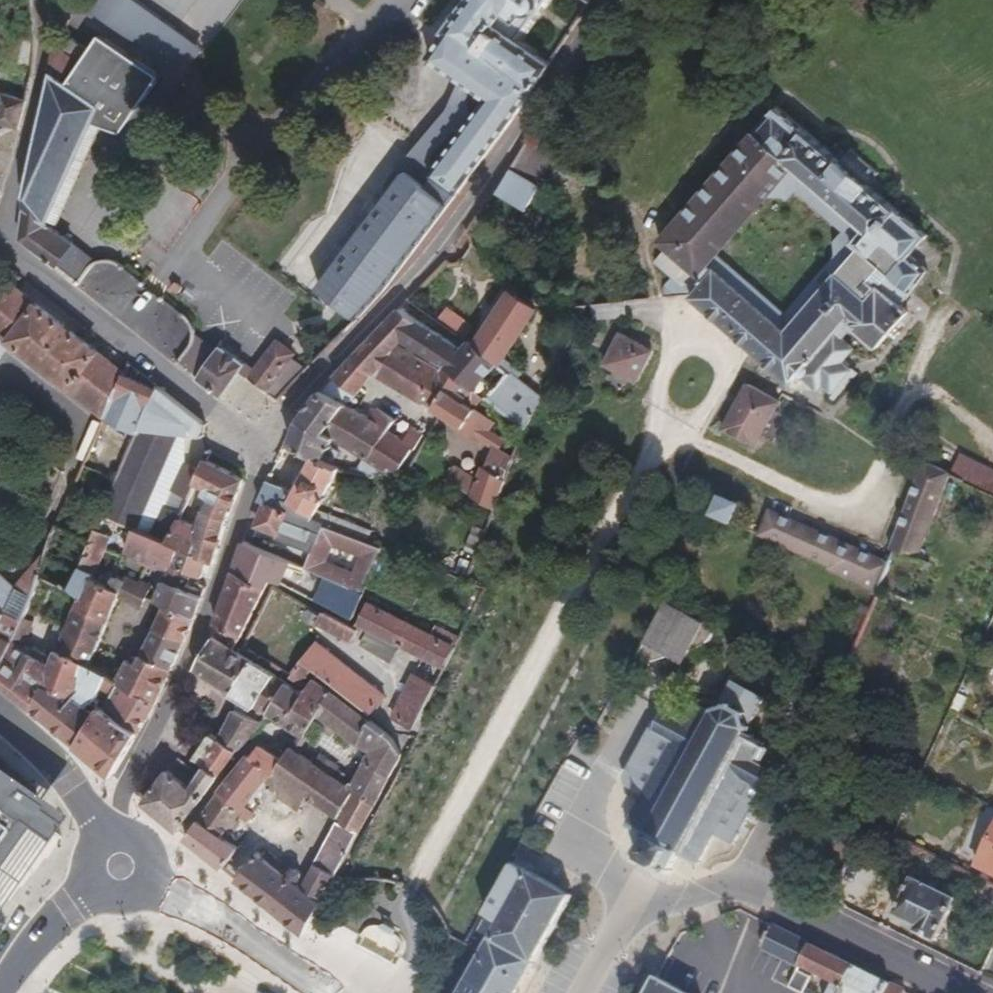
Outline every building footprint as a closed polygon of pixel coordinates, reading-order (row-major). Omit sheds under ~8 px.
[(513,42),(543,0),(469,0),(446,32),(531,93),(548,67),(513,42)] [(501,134),(531,93),(446,32),(433,50),(427,58),(486,99),(429,174),(455,195),(471,175),(501,134)] [(73,241),(49,222),(52,216),(96,118),(104,124),(121,135),(160,79),(100,37),(92,49),(75,37),(65,52),(55,45),(49,89),(43,128),(36,164),(29,194),(25,210),(23,219),(22,239),(55,265),(73,241)] [(27,96),(3,90),(0,100),(0,122),(19,128),(27,96)] [(832,395),(831,396),(836,401),(858,376),(858,373),(852,369),(851,370),(843,363),(855,349),(845,340),(855,328),(879,349),(910,312),(902,306),(929,271),(911,255),(928,236),(779,105),(659,242),(666,250),(656,262),(672,277),(664,286),(666,297),(689,293),(692,294),(691,295),(691,297),(791,385),(799,376),(819,393),(823,387),(832,395)] [(60,220),(104,124),(96,118),(52,216),(60,220)] [(505,197),(542,145),(530,137),(497,191),(505,197)] [(550,191),(549,190),(554,182),(538,172),(546,147),(542,145),(505,197),(534,215),(537,211),(534,209),(545,193),(548,195),(549,193),(550,191)] [(391,284),(455,196),(455,195),(429,174),(357,270),(385,292),(391,284)] [(94,265),(97,260),(73,241),(55,265),(79,283),(94,265)] [(35,305),(8,285),(0,291),(0,332),(9,339),(35,305)] [(498,364),(535,308),(513,292),(474,346),(497,362),(498,364)] [(621,315),(619,299),(586,303),(588,319),(621,315)] [(95,352),(35,305),(9,339),(69,386),(95,352)] [(454,372),(446,366),(444,370),(443,369),(401,347),(403,343),(404,341),(421,320),(402,306),(353,357),(352,358),(321,391),(345,404),(321,431),(329,436),(364,457),(380,467),(396,477),(411,448),(413,449),(422,434),(411,426),(402,439),(389,431),(396,421),(377,408),(370,418),(347,403),(374,372),(433,409),(454,372)] [(465,339),(474,325),(453,310),(444,323),(464,339),(465,339)] [(474,346),(468,341),(467,341),(463,347),(421,320),(404,341),(446,366),(454,372),(478,389),(497,362),(474,346)] [(246,364),(222,344),(219,348),(193,329),(194,330),(194,332),(194,334),(194,337),(193,340),(192,343),(190,346),(188,348),(187,350),(180,359),(178,361),(223,396),(240,372),(246,364)] [(9,339),(0,332),(0,342),(8,349),(67,394),(72,388),(69,386),(9,339)] [(636,380),(652,349),(621,332),(615,343),(608,339),(602,350),(608,353),(603,363),(636,380)] [(273,379),(294,352),(277,339),(248,378),(265,390),(273,379)] [(106,415),(124,374),(95,352),(69,386),(72,388),(106,415)] [(495,422),(475,408),(484,393),(478,389),(454,372),(433,409),(436,411),(462,428),(460,433),(477,443),(479,440),(494,449),(486,469),(483,468),(478,480),(471,495),(488,505),(493,508),(513,457),(500,449),(505,439),(490,429),(495,422)] [(139,432),(157,391),(124,374),(106,415),(102,423),(100,429),(106,432),(112,419),(139,432)] [(529,399),(505,376),(489,398),(513,418),(529,399)] [(757,444),(784,392),(758,378),(754,386),(749,383),(724,429),(756,446),(757,444)] [(278,400),(288,390),(273,379),(265,390),(278,400)] [(158,480),(171,453),(180,433),(206,436),(206,422),(160,388),(157,391),(139,432),(103,513),(133,524),(154,478),(158,480)] [(321,431),(345,404),(321,391),(298,418),(286,441),(309,456),(327,464),(334,448),(326,444),(329,436),(321,431)] [(100,429),(102,423),(95,420),(78,458),(86,460),(100,429)] [(227,522),(244,480),(211,455),(204,468),(199,478),(214,485),(198,520),(182,513),(170,538),(182,542),(175,562),(193,570),(203,575),(209,560),(214,562),(227,522)] [(958,455),(949,475),(963,483),(963,485),(992,500),(992,472),(958,455)] [(316,511),(338,468),(327,464),(309,456),(282,509),(365,542),(367,537),(316,511)] [(374,478),(380,467),(364,457),(356,473),(374,478)] [(199,478),(204,468),(187,461),(174,488),(190,496),(199,478)] [(890,552),(917,560),(949,475),(922,462),(887,550),(890,552)] [(471,495),(478,480),(455,466),(447,480),(471,495)] [(279,508),(287,491),(265,482),(258,500),(266,503),(279,508)] [(183,510),(190,496),(174,488),(167,503),(183,510)] [(738,518),(743,504),(724,497),(721,496),(712,518),(733,525),(734,521),(736,520),(737,519),(738,518)] [(170,538),(182,513),(183,510),(167,503),(154,532),(161,535),(170,538)] [(304,568),(329,581),(359,597),(381,548),(365,542),(282,509),(279,508),(266,503),(257,527),(278,535),(276,540),(310,553),(304,568)] [(74,578),(89,542),(68,532),(76,514),(64,509),(43,558),(41,563),(52,568),(58,556),(70,561),(64,574),(74,578)] [(768,513),(756,538),(826,567),(826,570),(874,592),(886,562),(768,513)] [(154,558),(161,535),(154,532),(138,526),(125,555),(154,558)] [(478,554),(485,532),(480,528),(476,526),(467,551),(478,554)] [(110,616),(125,580),(126,575),(118,571),(115,577),(119,579),(116,586),(94,576),(112,537),(95,530),(89,542),(74,578),(59,610),(70,616),(55,653),(86,667),(89,669),(110,616)] [(175,562),(182,542),(170,538),(161,535),(154,558),(164,560),(161,568),(170,572),(175,562)] [(285,574),(292,561),(252,540),(243,541),(233,570),(266,587),(271,579),(276,569),(285,574)] [(12,639),(29,597),(41,563),(43,558),(14,585),(3,609),(0,615),(0,671),(12,639)] [(464,577),(470,564),(460,560),(455,574),(464,577)] [(188,584),(193,570),(175,562),(170,572),(155,598),(166,604),(196,619),(204,592),(188,584)] [(59,610),(74,578),(64,574),(61,581),(49,576),(52,568),(41,563),(29,597),(59,610)] [(235,650),(266,587),(233,570),(215,623),(221,626),(215,637),(235,650)] [(14,585),(0,573),(0,607),(3,609),(14,585)] [(139,608),(146,590),(125,580),(110,616),(128,625),(136,607),(139,608)] [(351,620),(361,598),(359,597),(329,581),(318,602),(351,620)] [(431,634),(366,600),(355,622),(444,667),(454,646),(431,634)] [(710,645),(713,643),(715,640),(720,631),(669,601),(634,664),(649,668),(671,663),(685,670),(690,658),(694,655),(701,651),(710,645)] [(186,641),(196,619),(166,604),(155,627),(186,641)] [(357,628),(353,626),(323,611),(321,613),(310,606),(305,618),(350,642),(357,628)] [(459,637),(436,625),(431,634),(454,646),(459,637)] [(175,666),(186,641),(155,627),(143,652),(175,666)] [(233,693),(252,661),(235,650),(215,637),(194,668),(233,693)] [(54,657),(35,645),(31,652),(12,639),(0,671),(0,680),(36,710),(44,688),(44,685),(54,657)] [(318,643),(290,677),(303,685),(312,669),(371,714),(385,695),(318,643)] [(157,702),(175,666),(143,652),(138,664),(127,687),(157,702)] [(69,695),(86,667),(55,653),(54,657),(44,685),(69,695)] [(127,687),(138,664),(129,660),(118,683),(127,687)] [(256,707),(275,675),(252,661),(233,693),(256,707)] [(108,678),(111,671),(105,668),(102,675),(105,677),(108,678)] [(101,684),(105,677),(102,675),(89,669),(77,689),(92,698),(95,694),(101,684)] [(394,718),(416,729),(424,711),(436,684),(415,674),(394,718)] [(770,768),(754,760),(761,744),(763,743),(764,742),(765,741),(765,739),(765,737),(763,735),(760,734),(758,734),(750,730),(750,727),(752,727),(750,721),(749,720),(761,698),(763,696),(764,695),(764,694),(764,692),(763,692),(762,691),(761,690),(759,690),(758,691),(735,678),(735,676),(734,675),(732,674),(730,675),(729,675),(728,677),(716,702),(714,701),(707,703),(709,707),(695,701),(697,695),(684,688),(680,697),(674,700),(668,711),(664,709),(656,724),(653,725),(624,778),(630,789),(641,795),(639,800),(636,801),(634,805),(634,806),(636,807),(629,818),(626,820),(624,824),(625,825),(624,828),(629,830),(630,829),(642,836),(636,849),(633,851),(632,854),(632,856),(633,857),(634,858),(636,859),(637,859),(638,859),(639,858),(663,870),(662,873),(666,874),(667,874),(670,873),(672,869),(678,855),(695,862),(696,864),(697,865),(698,865),(699,864),(700,862),(705,849),(707,846),(709,846),(711,843),(710,841),(714,834),(729,841),(736,840),(743,826),(746,825),(748,820),(747,818),(753,807),(755,807),(757,802),(757,801),(762,791),(763,790),(766,787),(766,784),(767,782),(770,775),(771,773),(773,772),(774,769),(771,767),(770,768)] [(283,725),(304,693),(275,675),(256,707),(271,717),(283,725)] [(303,741),(322,718),(339,695),(314,678),(304,693),(283,725),(303,741)] [(157,702),(127,687),(118,683),(107,707),(122,716),(119,721),(139,733),(157,702)] [(101,698),(108,688),(101,684),(95,694),(101,698)] [(78,745),(96,709),(93,706),(96,701),(92,698),(77,689),(70,699),(44,688),(36,710),(78,745)] [(384,729),(339,695),(322,718),(327,721),(311,746),(346,769),(355,752),(370,761),(368,764),(390,776),(402,753),(384,729)] [(271,717),(256,707),(250,715),(266,723),(271,717)] [(115,776),(139,733),(119,721),(98,708),(96,709),(78,745),(115,776)] [(237,751),(251,738),(260,730),(266,723),(250,715),(235,709),(220,741),(237,751)] [(419,731),(426,712),(424,711),(416,729),(419,731)] [(203,767),(220,741),(208,735),(194,762),(203,767)] [(204,796),(237,751),(220,741),(203,767),(207,770),(194,788),(204,796)] [(268,782),(283,763),(262,748),(255,757),(249,754),(215,795),(217,796),(247,814),(268,782)] [(373,806),(353,792),(292,751),(283,763),(268,782),(283,789),(278,796),(301,811),(309,800),(339,820),(307,880),(301,877),(303,874),(292,869),(290,872),(263,857),(260,862),(254,859),(239,880),(306,935),(317,913),(373,806)] [(179,832),(204,796),(194,788),(190,785),(198,774),(177,758),(143,804),(179,832)] [(374,806),(390,776),(368,764),(353,792),(373,806),(374,806)] [(0,775),(0,789),(2,790),(5,786),(32,804),(25,814),(20,811),(15,817),(20,821),(16,827),(36,841),(55,814),(0,775)] [(11,823),(16,827),(20,821),(15,817),(20,811),(25,814),(32,804),(5,786),(2,790),(0,789),(0,839),(11,823)] [(241,824),(247,814),(217,796),(187,838),(224,869),(238,848),(230,841),(233,836),(238,838),(245,827),(241,824)] [(16,827),(11,823),(0,839),(0,850),(16,827)] [(975,867),(992,876),(992,831),(975,867)] [(572,894),(530,870),(541,851),(524,842),(492,901),(506,910),(479,956),(461,991),(459,992),(518,992),(572,894)] [(832,894),(859,906),(878,867),(851,854),(832,894)] [(936,942),(957,898),(912,877),(893,915),(916,926),(913,931),(936,942)] [(772,925),(761,947),(798,965),(788,987),(802,992),(803,992),(813,973),(833,982),(828,992),(843,992),(855,967),(772,925)] [(905,991),(855,967),(843,992),(904,992),(905,991)] [(659,977),(650,992),(687,992),(659,977)]
